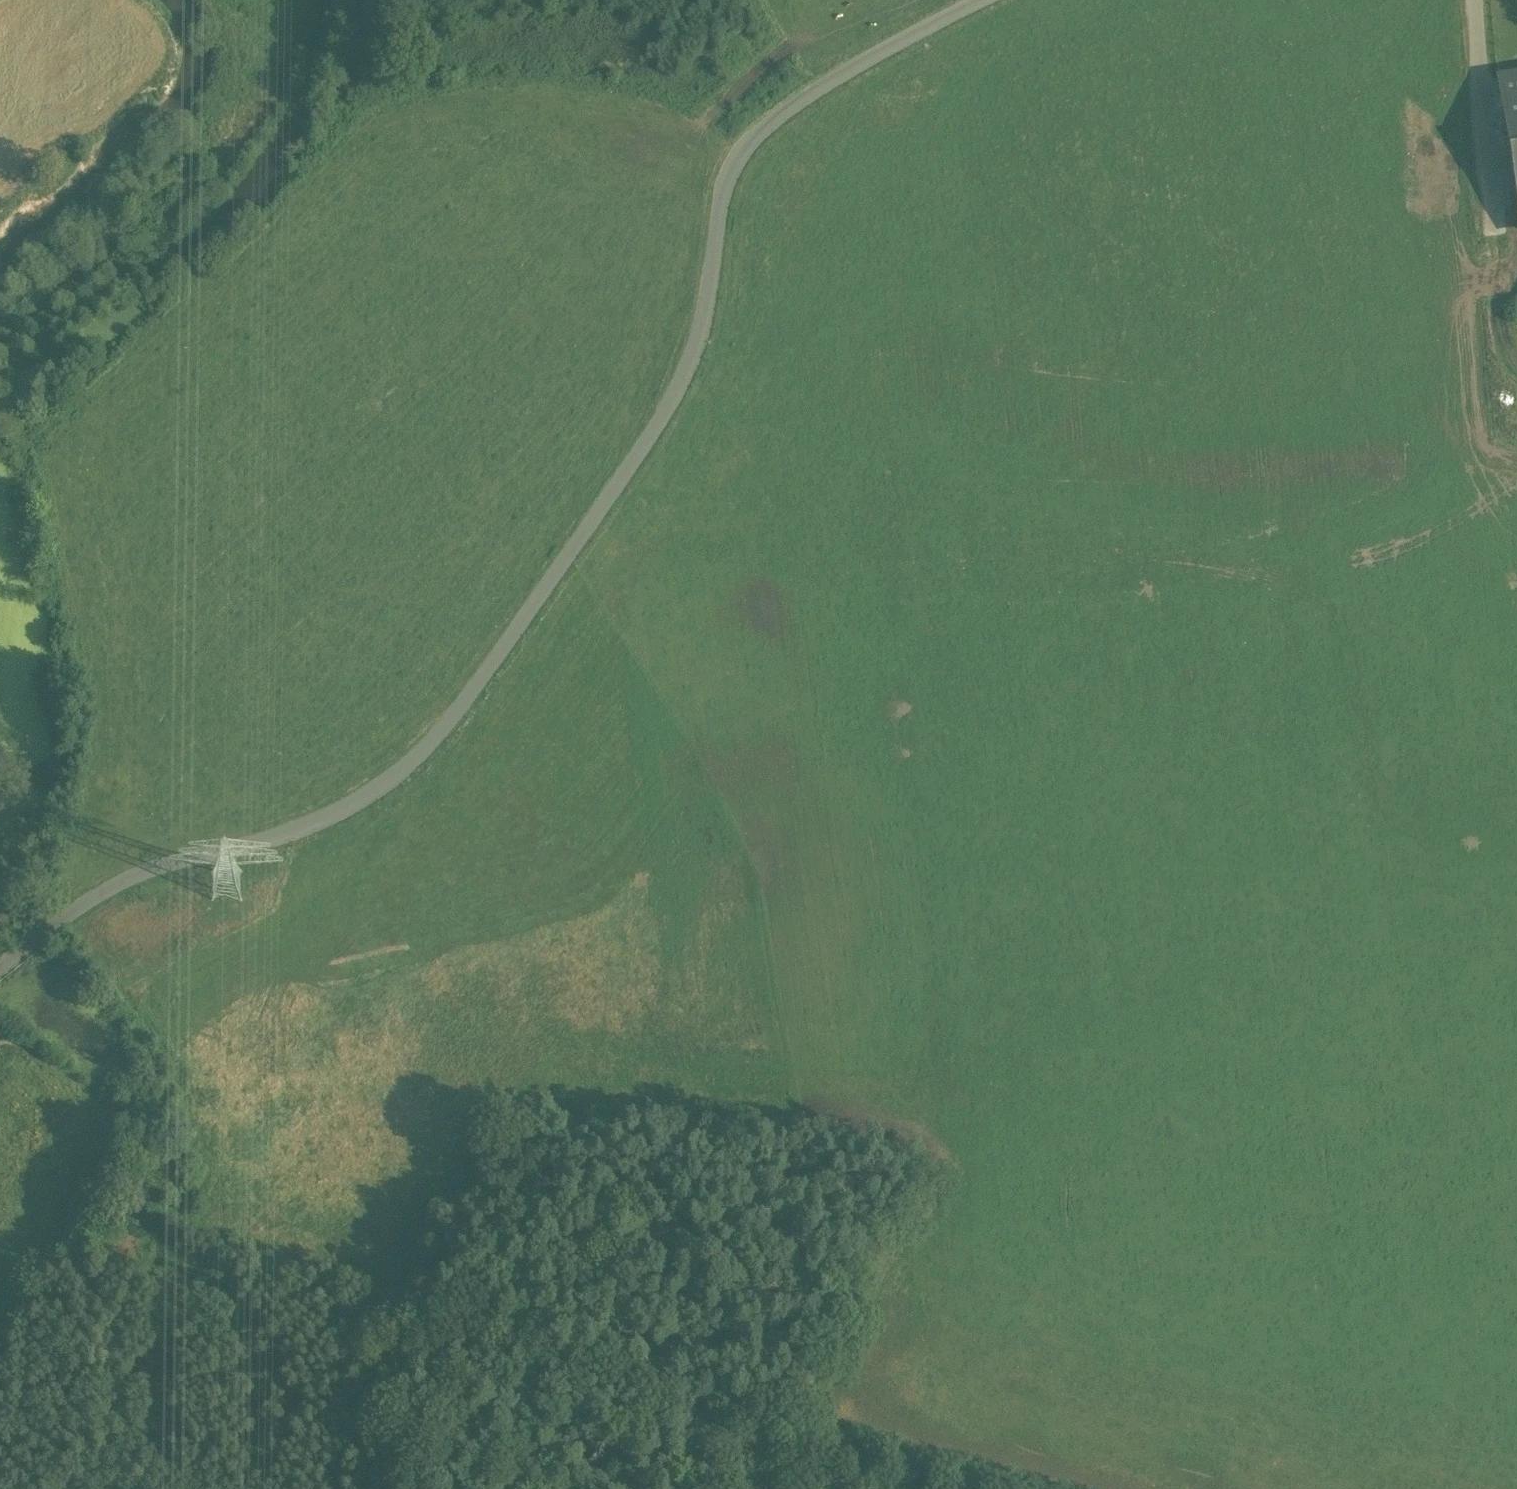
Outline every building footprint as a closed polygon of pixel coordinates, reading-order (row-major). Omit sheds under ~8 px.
[(1499,81),(1516,195),(1516,78),(1499,81)]
